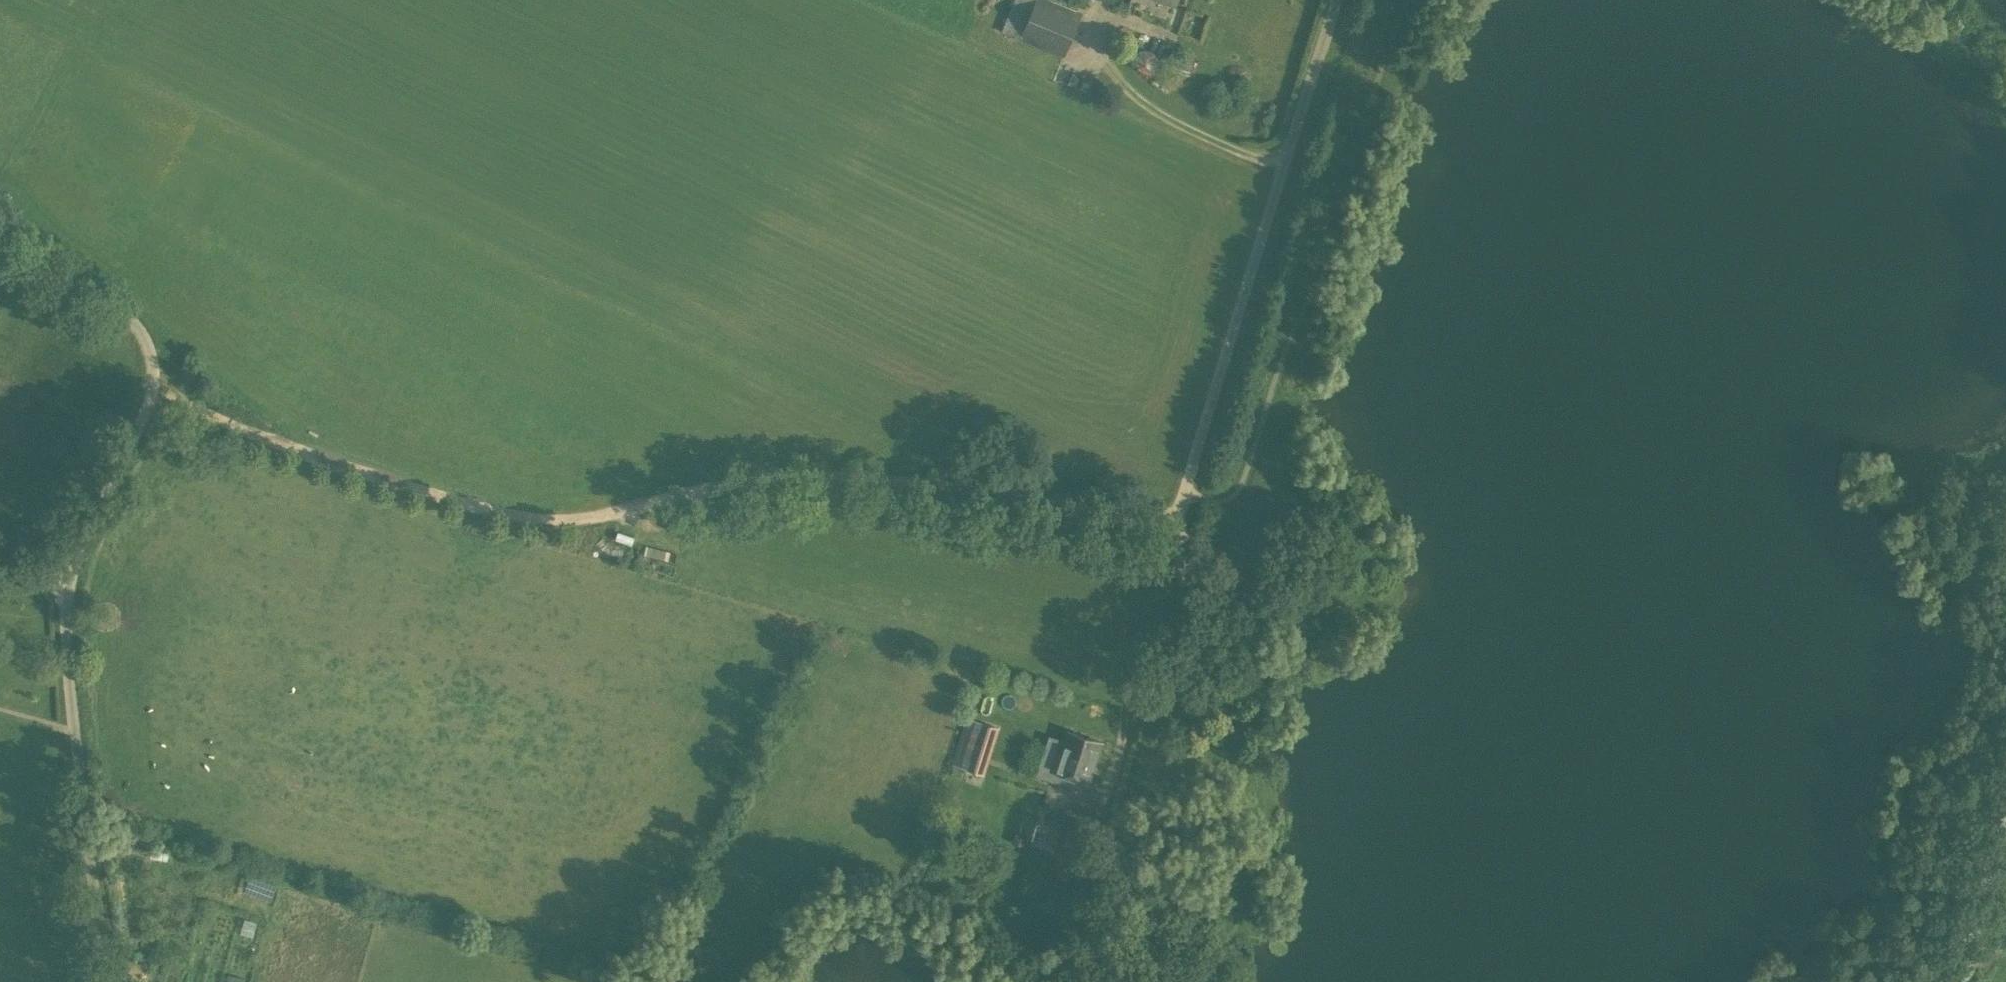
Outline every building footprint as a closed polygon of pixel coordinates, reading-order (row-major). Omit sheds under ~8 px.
[(1001,31),(1021,39),(1020,39),(1063,57),(1081,13),(1051,0),(1013,0),(1001,31)] [(998,728),(980,722),(966,718),(952,765),(984,774),(998,728)] [(1053,771),(1087,782),(1100,742),(1066,731),(1053,771)]
